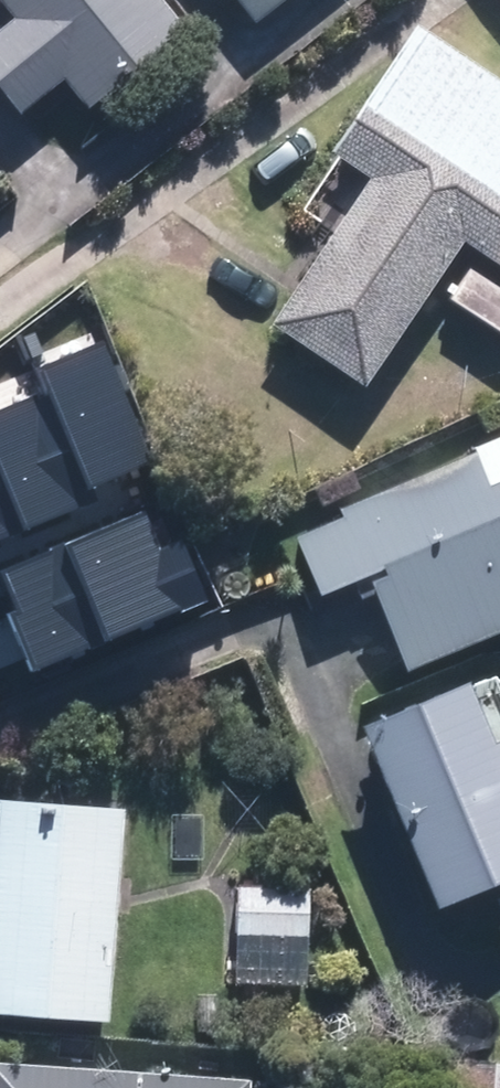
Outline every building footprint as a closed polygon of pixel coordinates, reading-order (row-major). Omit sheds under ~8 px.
[(155,0),(1,0),(16,19),(0,31),(0,79),(23,107),(62,76),(85,104),(179,29),(155,0)] [(255,21),(281,0),(239,0),(255,21)] [(416,28),(333,152),(373,179),(280,317),(366,374),(459,236),(499,264),(499,84),(416,28)] [(41,370),(90,490),(150,465),(101,345),(41,370)] [(28,528),(84,505),(38,397),(0,413),(0,461),(28,528)] [(410,666),(499,629),(499,483),(487,488),(473,456),(341,511),(343,517),(297,536),(319,591),(370,570),(410,666)] [(19,530),(0,486),(0,538),(19,530)] [(69,546),(110,639),(204,598),(179,543),(161,551),(144,513),(69,546)] [(10,617),(34,672),(110,639),(69,546),(4,572),(22,612),(10,617)] [(360,724),(433,903),(499,876),(499,763),(467,681),(360,724)] [(122,809),(0,800),(0,1010),(106,1018),(122,809)] [(305,890),(237,889),(235,985),(304,986),(305,890)] [(15,1062),(13,1087),(246,1087),(247,1079),(15,1062)]
